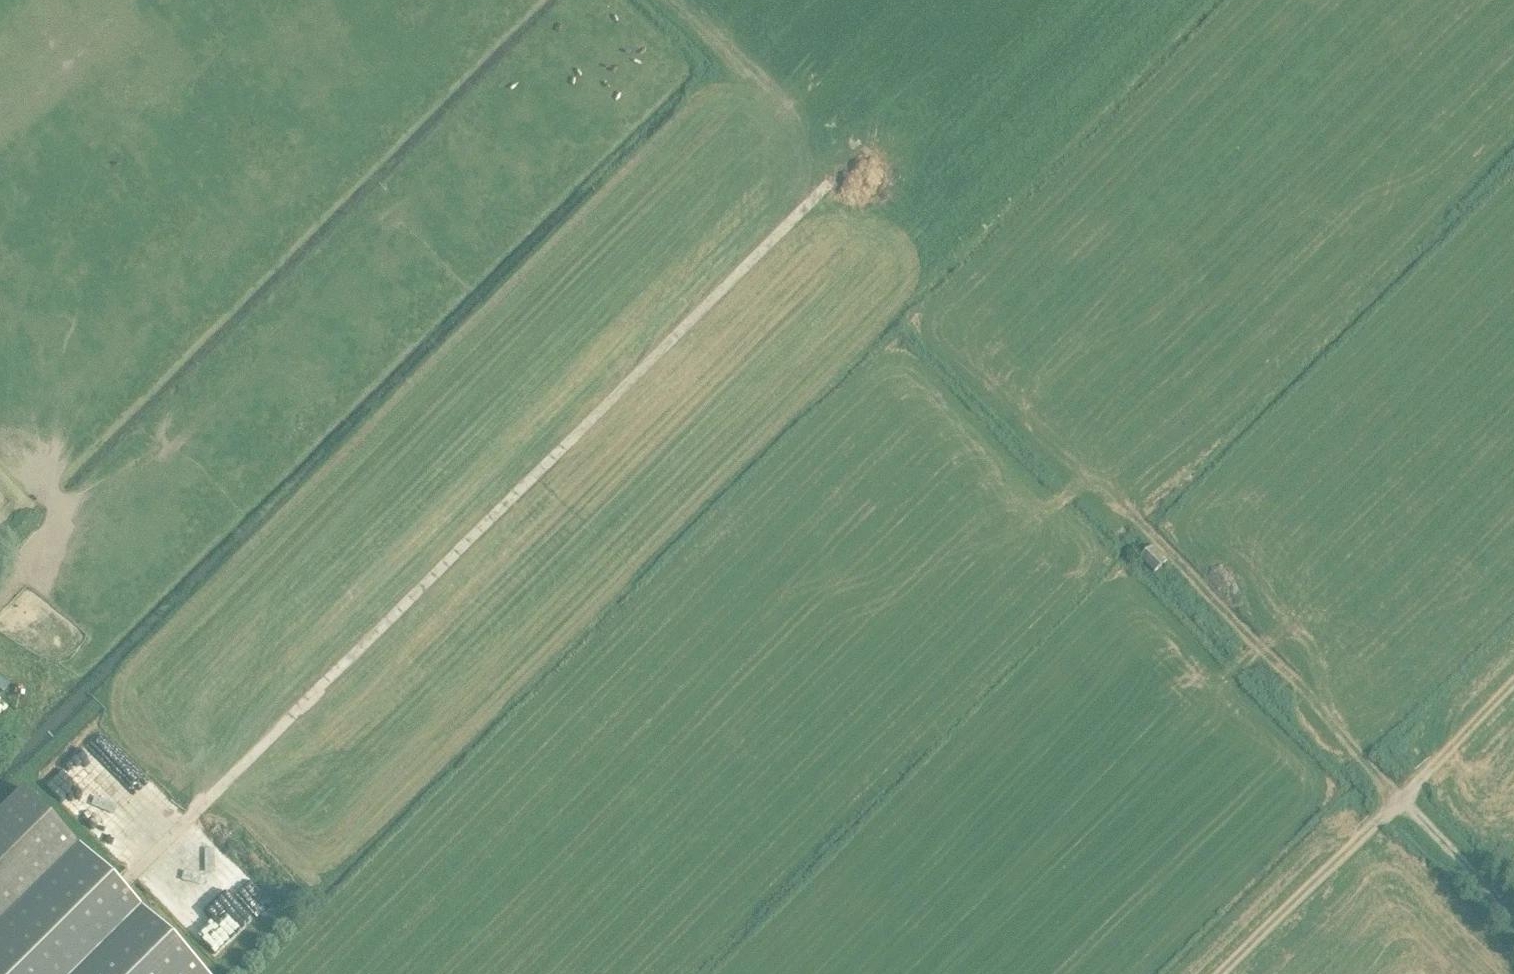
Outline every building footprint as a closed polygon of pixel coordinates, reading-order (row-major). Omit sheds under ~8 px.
[(1141,559),(1156,573),(1168,560),(1153,546),(1141,559)] [(79,846),(53,818),(24,787),(0,811),(0,924),(79,846)] [(0,924),(0,973),(206,973),(153,921),(142,909),(79,846),(0,924)]
